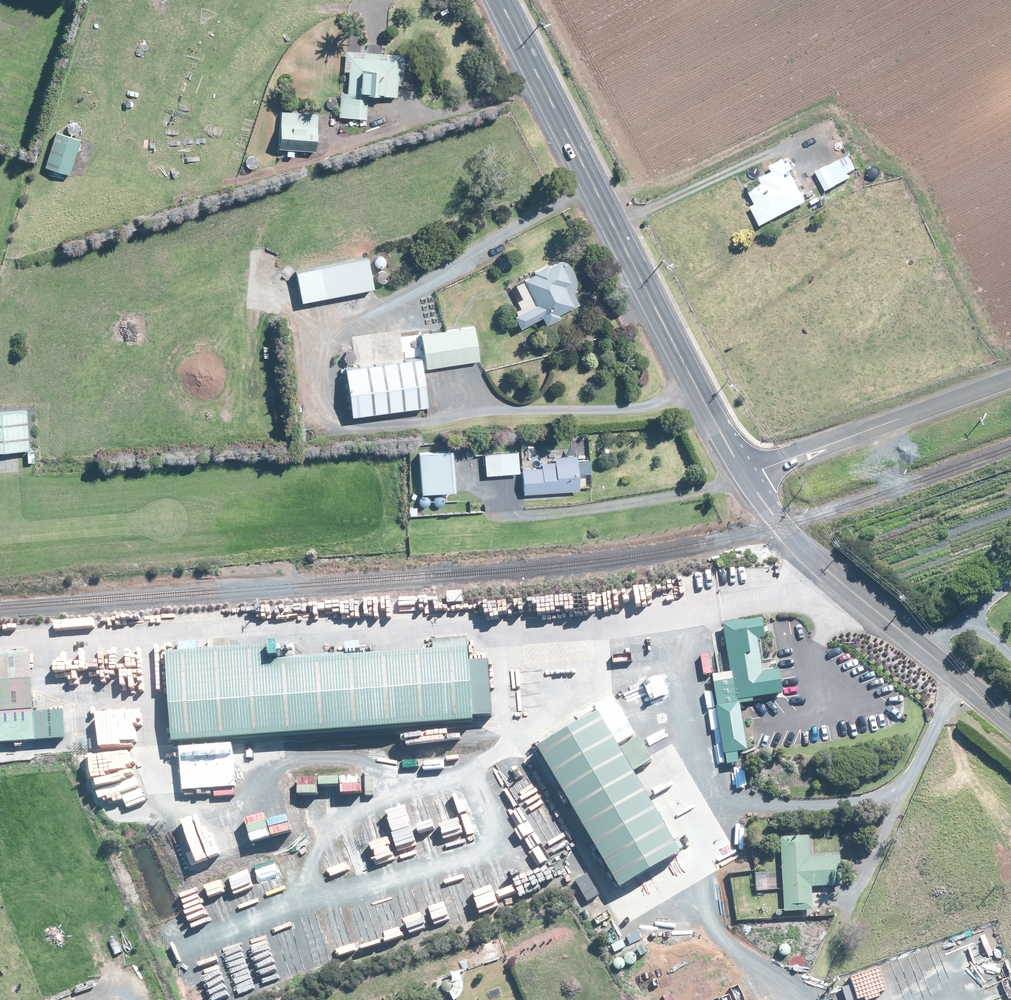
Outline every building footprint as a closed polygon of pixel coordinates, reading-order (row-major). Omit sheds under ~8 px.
[(369,53),(361,52),(347,51),(346,72),(351,72),(350,93),(344,93),(343,93),(343,97),(341,116),(341,117),(368,119),(370,95),(399,97),(400,85),(405,85),(407,56),(382,54),(369,53)] [(318,151),(320,114),(284,111),(281,148),(287,149),(291,149),(291,156),(297,157),(298,149),(318,151)] [(59,132),(48,167),(73,175),(84,140),(59,132)] [(243,167),(244,168),(245,169),(246,169),(247,170),(249,170),(250,170),(252,170),(253,170),(254,169),(256,168),(257,167),(258,166),(258,164),(258,163),(259,161),(258,160),(258,158),(257,157),(256,156),(255,155),(254,154),(253,153),(251,153),(250,153),(248,153),(247,153),(245,154),(244,155),(243,156),(242,157),(241,159),(241,160),(241,162),(241,163),(242,165),(242,166),(243,167)] [(810,201),(799,180),(796,175),(795,175),(793,171),(797,169),(794,162),(791,163),(788,158),(784,160),(775,165),(776,168),(778,171),(764,178),(767,183),(753,191),(760,204),(755,206),(765,225),(810,201)] [(820,171),(830,191),(840,185),(840,184),(854,177),(851,173),(859,169),(856,162),(848,166),(844,159),(838,163),(830,167),(829,166),(820,171)] [(156,205),(146,209),(149,217),(159,213),(156,205)] [(377,288),(371,257),(300,272),(306,302),(377,288)] [(562,314),(578,306),(567,285),(573,282),(563,261),(552,267),(551,264),(537,271),(538,275),(518,285),(525,299),(520,301),(523,308),(518,311),(520,314),(519,314),(517,315),(524,328),(545,317),(549,325),(564,317),(562,314)] [(429,368),(482,361),(477,327),(460,329),(447,331),(424,334),(429,368)] [(356,416),(431,405),(425,358),(405,361),(349,368),(356,416)] [(33,448),(31,411),(0,413),(0,452),(18,451),(34,450),(33,448)] [(517,451),(481,453),(482,475),(519,472),(517,451)] [(477,472),(462,453),(453,460),(468,479),(477,472)] [(570,491),(581,491),(579,456),(576,456),(558,457),(558,462),(544,463),(545,468),(525,469),(527,494),(570,491)] [(415,479),(416,504),(423,504),(424,500),(434,500),(434,491),(424,492),(423,478),(421,477),(421,479),(415,479)] [(466,593),(449,593),(449,603),(466,603),(466,593)] [(768,633),(767,626),(766,620),(727,626),(735,674),(722,676),(716,677),(721,709),(720,709),(728,756),(751,753),(743,706),(749,705),(757,704),(756,702),(756,700),(785,695),(787,695),(783,672),(782,672),(766,675),(764,658),(761,641),(769,639),(768,633)] [(352,657),(367,657),(367,647),(352,647),(352,657)] [(180,747),(480,724),(475,652),(275,667),(273,649),(173,656),(180,747)] [(282,664),(290,664),(289,649),(282,650),(282,664)] [(31,655),(0,657),(0,744),(66,739),(64,714),(35,716),(31,655)] [(672,869),(591,724),(537,754),(618,899),(672,869)] [(742,767),(745,788),(752,787),(750,767),(742,767)] [(815,889),(828,888),(845,887),(843,857),(813,859),(812,837),(783,839),(785,873),(786,885),(787,913),(816,912),(816,909),(815,889)] [(771,894),(771,891),(770,874),(758,875),(759,894),(771,894)] [(640,951),(643,958),(650,954),(647,947),(640,951)] [(439,987),(439,988),(439,989),(440,990),(440,991),(441,992),(442,993),(443,994),(445,994),(446,995),(448,995),(449,995),(450,994),(452,994),(453,993),(454,992),(455,990),(455,989),(455,988),(455,986),(455,985),(455,984),(454,982),(453,981),(452,980),(451,979),(450,979),(448,979),(447,978),(446,979),(444,979),(443,980),(442,980),(441,982),(440,983),(440,984),(439,985),(439,987)]
